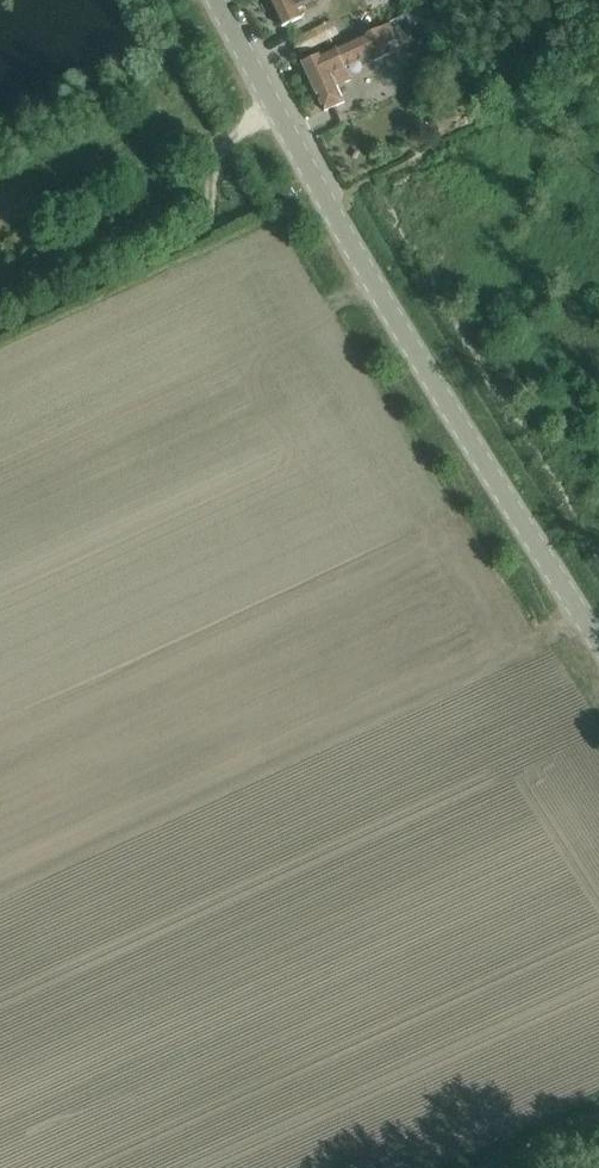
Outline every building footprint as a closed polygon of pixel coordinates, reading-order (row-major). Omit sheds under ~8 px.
[(283,29),(303,20),(299,11),(322,0),(269,0),(283,29)] [(341,21),(293,43),(301,60),(349,39),(341,21)] [(390,25),(321,57),(321,56),(303,65),(325,114),(345,105),(337,89),(352,82),(345,69),(372,56),(374,61),(391,53),(387,43),(396,39),(390,25)]
